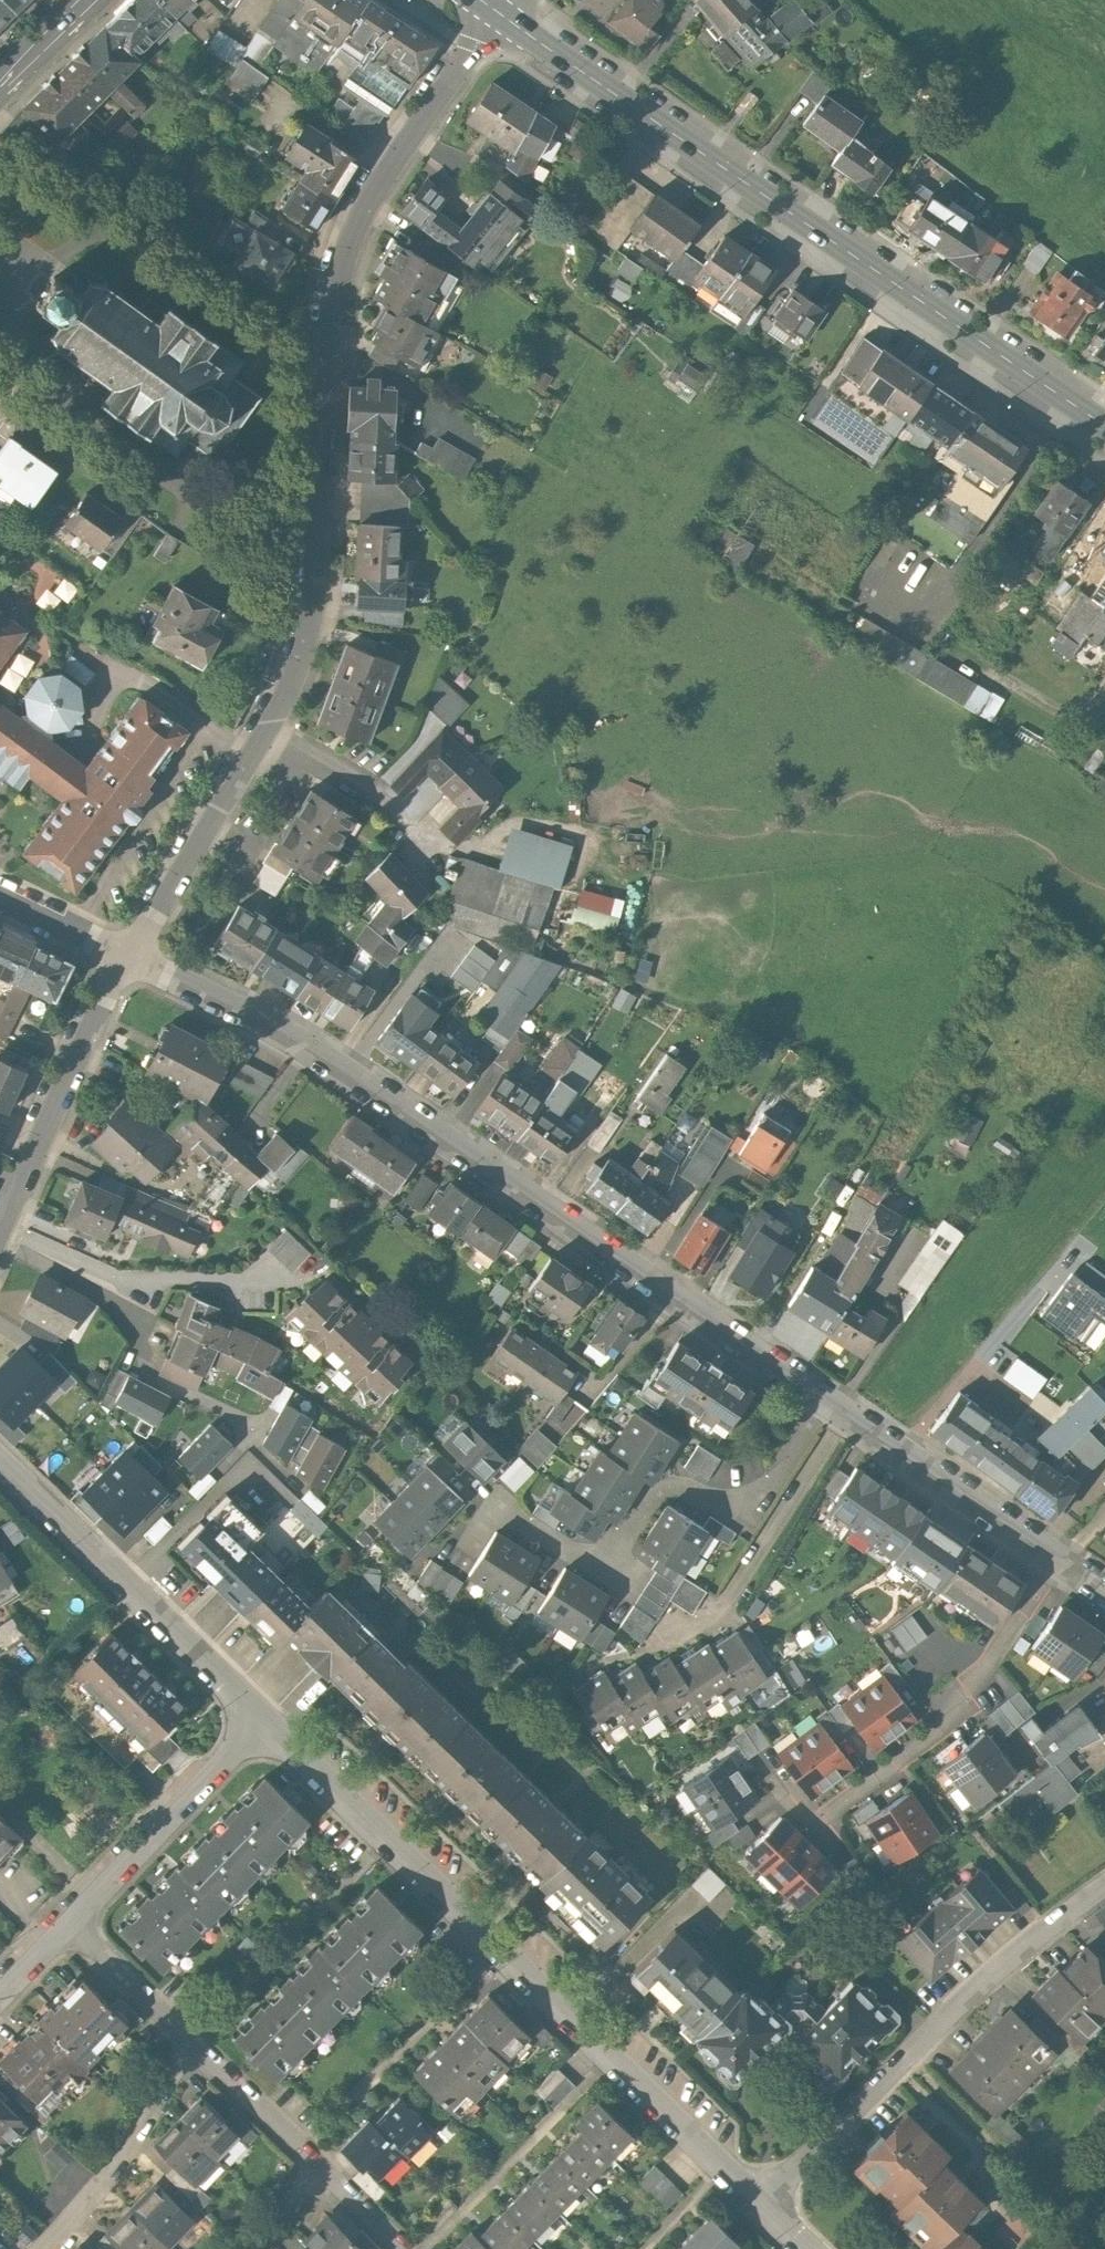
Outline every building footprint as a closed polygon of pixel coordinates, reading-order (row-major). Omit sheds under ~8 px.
[(13,14),(27,0),(0,0),(13,14)] [(0,0),(0,27),(13,14),(0,0)] [(174,18),(155,0),(128,0),(102,26),(134,58),(174,18)] [(174,18),(184,9),(192,0),(155,0),(174,18)] [(214,35),(218,30),(226,17),(207,0),(192,0),(184,9),(191,17),(194,14),(214,35)] [(300,2),(298,0),(275,0),(256,29),(273,41),(290,17),(300,2)] [(290,17),(334,46),(365,0),(301,0),(300,2),(290,17)] [(369,0),(365,0),(334,46),(357,62),(370,43),(416,74),(436,46),(369,0)] [(606,23),(646,53),(659,35),(649,28),(666,8),(664,0),(623,0),(606,23)] [(723,36),(755,8),(764,0),(692,0),(723,36)] [(755,8),(723,36),(742,56),(750,65),(810,20),(801,7),(795,0),(790,0),(766,21),(755,8)] [(810,20),(828,6),(824,0),(809,0),(801,7),(810,20)] [(191,17),(184,9),(174,18),(204,49),(214,35),(194,14),(191,17)] [(314,74),(334,46),(290,17),(273,41),(271,44),(314,74)] [(134,58),(102,26),(74,54),(45,82),(17,109),(53,146),(78,122),(91,109),(106,94),(119,81),(138,62),(134,58)] [(273,41),(256,29),(245,47),(239,57),(242,60),(255,69),(256,67),(271,44),(273,41)] [(245,47),(218,30),(214,35),(204,49),(232,69),(239,57),(245,47)] [(727,70),(742,56),(723,36),(709,49),(727,70)] [(370,43),(357,62),(371,73),(376,67),(407,88),(416,74),(370,43)] [(255,69),(242,60),(225,85),(251,102),(268,78),(255,69)] [(119,81),(106,94),(118,106),(132,119),(144,106),(119,81)] [(536,112),(491,82),(464,123),(512,156),(536,112)] [(759,99),(749,91),(733,108),(744,117),(759,99)] [(801,125),(840,154),(853,136),(864,121),(825,92),(801,125)] [(383,116),(360,100),(340,128),(364,144),(383,116)] [(132,119),(118,106),(103,122),(91,109),(78,122),(103,147),(132,119)] [(536,112),(512,156),(506,168),(524,182),(555,125),(536,112)] [(332,204),(360,161),(302,125),(280,159),(301,172),(295,181),(332,204)] [(891,170),(853,136),(840,154),(831,166),(873,196),(891,170)] [(200,183),(192,177),(178,194),(186,200),(200,183)] [(616,250),(629,232),(656,195),(631,177),(591,233),(616,250)] [(499,180),(488,194),(521,220),(525,223),(537,209),(499,180)] [(332,204),(295,181),(277,210),(313,234),(332,204)] [(448,197),(428,181),(400,215),(420,231),(437,211),(448,197)] [(521,220),(488,194),(460,229),(444,248),(469,267),(478,256),(486,263),(521,220)] [(699,225),(656,195),(629,232),(672,263),(681,250),(699,225)] [(946,258),(971,222),(931,196),(907,231),(946,258)] [(254,210),(244,224),(271,242),(281,227),(254,210)] [(444,248),(460,229),(437,211),(420,231),(429,237),(444,248)] [(244,224),(230,215),(214,241),(235,254),(227,266),(268,291),(291,254),(280,247),(279,240),(271,242),(244,224)] [(971,222),(946,258),(989,287),(1013,253),(1006,248),(1013,239),(1001,230),(995,239),(971,222)] [(751,253),(725,235),(704,266),(692,282),(719,300),(751,253)] [(444,248),(429,237),(417,255),(458,279),(469,267),(444,248)] [(417,255),(392,241),(373,273),(383,279),(372,297),(383,304),(428,330),(458,279),(417,255)] [(1052,252),(1038,242),(1023,264),(1037,274),(1052,252)] [(692,282),(704,266),(681,250),(672,263),(667,270),(689,287),(692,282)] [(777,271),(751,253),(719,300),(744,317),(755,302),(777,271)] [(642,269),(626,257),(618,268),(634,280),(642,269)] [(1097,299),(1057,271),(1028,312),(1068,340),(1097,299)] [(51,335),(55,348),(91,373),(82,385),(91,391),(102,400),(178,454),(188,440),(203,450),(217,461),(261,400),(244,386),(233,377),(243,362),(168,308),(156,300),(146,293),(136,306),(103,282),(88,284),(79,294),(53,276),(42,290),(32,302),(59,323),(51,335)] [(630,288),(617,279),(608,294),(621,302),(630,297),(630,288)] [(827,312),(794,290),(773,320),(806,343),(827,312)] [(755,302),(744,317),(736,329),(746,336),(765,309),(755,302)] [(428,330),(383,304),(369,328),(376,332),(369,344),(374,346),(397,360),(417,372),(438,336),(428,330)] [(1092,356),(1104,366),(1104,338),(1092,356)] [(842,373),(860,385),(883,351),(865,339),(842,373)] [(397,360),(374,346),(368,356),(391,370),(397,360)] [(904,423),(931,384),(883,351),(860,385),(856,390),(904,423)] [(677,396),(689,404),(707,376),(690,365),(693,361),(681,353),(665,377),(682,388),(677,396)] [(829,390),(842,373),(831,365),(818,382),(829,390)] [(552,377),(538,369),(531,381),(545,390),(552,377)] [(348,442),(391,444),(395,390),(378,389),(378,379),(365,378),(364,388),(347,387),(344,433),(349,433),(348,442)] [(973,413),(931,384),(904,423),(901,426),(915,436),(910,443),(923,452),(931,441),(941,448),(946,452),(973,413)] [(813,420),(877,461),(896,431),(833,390),(813,420)] [(1003,490),(1029,452),(973,413),(946,452),(1003,490)] [(9,437),(0,450),(0,485),(1,484),(32,505),(55,471),(19,447),(21,445),(9,437)] [(432,449),(421,442),(414,453),(466,484),(479,462),(438,438),(432,449)] [(391,444),(348,442),(345,482),(362,483),(393,484),(394,468),(395,445),(391,444)] [(1003,490),(946,452),(941,448),(934,457),(960,474),(929,518),(966,544),(1003,490)] [(1048,466),(1044,462),(1037,471),(1041,475),(1048,466)] [(403,478),(394,468),(393,484),(410,502),(424,490),(409,473),(403,478)] [(1093,506),(1059,481),(1033,515),(1045,524),(1041,528),(1046,532),(1033,550),(1050,563),(1093,506)] [(393,484),(362,483),(360,524),(400,526),(407,526),(410,502),(393,484)] [(122,518),(86,493),(65,523),(101,548),(122,518)] [(360,524),(355,524),(352,579),(357,579),(403,582),(404,561),(398,560),(400,526),(360,524)] [(728,527),(721,543),(744,552),(751,536),(728,527)] [(179,540),(168,533),(154,556),(165,563),(179,540)] [(1045,573),(1024,558),(1015,570),(1026,578),(1036,586),(1045,573)] [(1016,592),(1026,578),(1015,570),(1006,564),(996,578),(1016,592)] [(71,600),(81,585),(66,576),(57,590),(71,600)] [(1091,597),(1083,591),(1056,629),(1061,632),(1079,646),(1085,637),(1104,610),(1104,577),(1091,597)] [(403,582),(357,579),(355,608),(410,611),(412,582),(403,582)] [(225,612),(175,585),(147,636),(202,666),(223,628),(217,625),(225,612)] [(1085,637),(1104,650),(1104,610),(1085,637)] [(7,656),(7,652),(15,641),(18,642),(25,633),(23,632),(23,630),(0,612),(0,666),(7,656)] [(1005,700),(866,619),(853,641),(992,722),(1005,700)] [(1079,646),(1061,632),(1051,647),(1069,660),(1079,646)] [(382,644),(377,656),(398,665),(400,665),(405,653),(382,644)] [(332,682),(383,703),(398,665),(377,656),(347,645),(332,682)] [(94,673),(70,655),(60,668),(85,686),(94,673)] [(3,764),(7,766),(12,770),(9,775),(21,784),(24,780),(26,781),(31,775),(65,799),(56,811),(54,811),(47,819),(47,823),(39,833),(36,834),(26,847),(26,851),(26,853),(74,889),(80,881),(83,882),(93,868),(93,864),(110,841),(113,841),(124,827),(123,823),(126,820),(129,822),(136,821),(141,814),(140,807),(137,805),(143,797),(142,796),(148,789),(143,785),(151,774),(152,774),(156,769),(159,769),(170,755),(170,751),(175,743),(178,743),(186,733),(184,731),(185,730),(140,697),(140,698),(138,697),(130,707),(131,711),(125,718),(121,718),(111,733),(112,737),(104,747),(100,747),(91,760),(91,764),(87,770),(52,743),(53,742),(50,740),(49,729),(68,727),(82,709),(78,687),(61,674),(39,677),(26,693),(28,714),(17,717),(11,713),(11,714),(0,706),(0,768),(3,764)] [(468,705),(439,677),(426,708),(446,727),(468,705)] [(383,703),(332,682),(317,721),(368,741),(383,703)] [(1042,738),(1021,725),(1015,734),(1037,747),(1042,738)] [(437,790),(469,757),(443,732),(388,788),(402,801),(425,779),(437,790)] [(1104,738),(1086,766),(1096,773),(1104,760),(1104,738)] [(502,790),(469,757),(437,790),(457,811),(438,830),(454,847),(478,824),(474,819),(502,790)] [(575,767),(560,768),(561,785),(576,784),(575,767)] [(330,788),(323,799),(357,819),(364,809),(330,788)] [(323,799),(311,792),(291,824),(337,851),(349,831),(353,834),(361,822),(357,819),(323,799)] [(337,851),(291,824),(277,847),(272,856),(293,869),(318,884),(337,851)] [(572,848),(513,829),(499,871),(553,890),(558,891),(572,848)] [(272,856),(277,847),(273,844),(260,864),(264,867),(286,880),(293,869),(272,856)] [(428,896),(390,855),(363,881),(384,904),(401,921),(428,896)] [(553,890),(499,871),(462,859),(440,924),(507,946),(532,954),(553,890)] [(286,880),(264,867),(253,885),(275,898),(286,880)] [(575,902),(608,913),(613,896),(580,886),(575,902)] [(608,913),(575,902),(568,921),(616,936),(622,918),(608,913)] [(401,921),(384,904),(353,944),(361,950),(374,960),(384,969),(413,934),(401,921)] [(252,917),(238,908),(211,951),(252,976),(278,934),(262,924),(264,921),(254,914),(252,917)] [(1,930),(0,932),(0,978),(9,983),(18,987),(37,947),(1,930)] [(278,934),(252,976),(295,1002),(322,961),(278,934)] [(473,990),(497,956),(477,941),(452,975),(473,990)] [(480,1040),(500,1054),(516,1030),(562,965),(532,954),(507,946),(480,983),(496,994),(485,1007),(482,1024),(489,1030),(480,1040)] [(75,966),(37,947),(18,987),(33,994),(56,1005),(75,966)] [(361,950),(346,976),(359,984),(374,960),(361,950)] [(322,961),(295,1002),(321,1018),(346,976),(322,961)] [(346,976),(321,1018),(347,1035),(374,993),(359,984),(346,976)] [(9,983),(8,986),(1,983),(0,985),(0,1002),(8,1006),(18,987),(9,983)] [(18,987),(8,1006),(0,1002),(0,1039),(9,1043),(33,994),(18,987)] [(378,1039),(417,1069),(443,1035),(427,1023),(435,1013),(412,995),(378,1039)] [(231,1057),(171,1026),(145,1075),(196,1101),(206,1106),(231,1057)] [(516,1030),(500,1054),(493,1064),(509,1074),(532,1041),(516,1030)] [(480,1063),(443,1035),(417,1069),(454,1097),(480,1063)] [(540,1071),(558,1083),(580,1051),(563,1039),(540,1071)] [(580,1051),(558,1083),(576,1096),(580,1098),(601,1066),(580,1051)] [(687,1069),(668,1056),(637,1101),(659,1116),(671,1099),(668,1096),(687,1069)] [(0,1059),(0,1111),(12,1116),(31,1074),(0,1059)] [(275,1078),(239,1061),(226,1084),(258,1101),(275,1078)] [(791,1103),(806,1111),(821,1084),(795,1070),(787,1084),(799,1090),(791,1103)] [(543,1105),(503,1077),(474,1119),(515,1146),(537,1113),(543,1105)] [(537,1113),(556,1125),(576,1096),(558,1083),(543,1105),(537,1113)] [(164,1134),(126,1099),(100,1126),(104,1129),(89,1146),(121,1176),(126,1170),(143,1185),(172,1153),(178,1146),(164,1134)] [(228,1125),(206,1106),(196,1101),(164,1134),(178,1146),(172,1153),(182,1162),(190,1153),(201,1165),(208,1159),(221,1171),(231,1161),(210,1143),(228,1125)] [(556,1125),(537,1113),(515,1146),(553,1172),(575,1138),(556,1125)] [(623,1121),(612,1113),(587,1148),(598,1156),(623,1121)] [(767,1113),(739,1158),(774,1180),(797,1143),(789,1138),(794,1130),(767,1113)] [(983,1123),(967,1114),(954,1138),(971,1146),(983,1123)] [(416,1163),(352,1119),(327,1154),(392,1199),(416,1163)] [(231,1161),(221,1171),(236,1184),(246,1192),(267,1169),(270,1167),(259,1155),(228,1125),(210,1143),(231,1161)] [(733,1141),(708,1125),(676,1176),(701,1192),(733,1141)] [(274,1138),(259,1155),(270,1167),(267,1169),(284,1185),(308,1157),(295,1147),(290,1152),(274,1138)] [(649,1170),(615,1220),(646,1240),(669,1206),(663,1203),(678,1164),(661,1153),(649,1170)] [(173,1160),(168,1167),(175,1172),(180,1166),(173,1160)] [(591,1187),(583,1198),(615,1220),(649,1170),(637,1161),(626,1177),(607,1164),(602,1173),(593,1167),(583,1182),(591,1187)] [(857,1166),(843,1189),(854,1196),(866,1175),(868,1172),(857,1166)] [(236,1184),(221,1171),(190,1214),(211,1222),(236,1184)] [(889,1190),(866,1175),(854,1196),(877,1210),(880,1205),(889,1190)] [(437,1186),(423,1176),(403,1203),(418,1214),(437,1186)] [(121,1202),(80,1184),(60,1228),(102,1246),(109,1227),(121,1202)] [(127,1186),(121,1202),(109,1227),(130,1237),(128,1240),(139,1245),(166,1257),(169,1252),(188,1260),(199,1234),(184,1228),(190,1214),(127,1186)] [(429,1219),(458,1241),(482,1208),(452,1187),(442,1201),(436,1196),(429,1205),(436,1210),(429,1219)] [(849,1218),(840,1234),(857,1245),(877,1210),(854,1196),(849,1218)] [(718,1200),(708,1216),(723,1226),(734,1211),(718,1200)] [(831,1292),(851,1305),(904,1219),(880,1205),(877,1210),(857,1245),(840,1276),(836,1285),(831,1292)] [(530,1242),(482,1208),(458,1241),(491,1265),(503,1250),(517,1260),(530,1242)] [(735,1245),(746,1253),(757,1234),(774,1245),(786,1227),(758,1209),(735,1245)] [(701,1213),(673,1257),(702,1275),(730,1231),(723,1226),(708,1216),(701,1213)] [(902,1303),(906,1324),(966,1236),(941,1218),(898,1284),(908,1293),(902,1303)] [(285,1232),(267,1252),(291,1275),(309,1255),(285,1232)] [(746,1253),(729,1281),(765,1304),(794,1257),(774,1245),(757,1234),(746,1253)] [(821,1263),(840,1276),(857,1245),(840,1234),(821,1263)] [(530,1242),(517,1260),(528,1268),(540,1250),(530,1242)] [(591,1289),(550,1262),(525,1300),(527,1306),(540,1315),(545,1315),(549,1312),(568,1324),(591,1289)] [(836,1285),(814,1271),(788,1312),(830,1339),(849,1308),(851,1305),(831,1292),(836,1285)] [(1039,1315),(1082,1344),(1100,1321),(1104,1324),(1104,1298),(1071,1272),(1039,1315)] [(86,1300),(41,1274),(17,1317),(24,1320),(63,1342),(86,1300)] [(412,1368),(324,1284),(309,1297),(308,1295),(282,1322),(286,1326),(286,1333),(297,1336),(362,1395),(364,1407),(372,1405),(376,1409),(387,1396),(393,1399),(402,1388),(398,1384),(412,1368)] [(600,1328),(609,1315),(603,1311),(613,1297),(603,1290),(584,1317),(600,1328)] [(498,1292),(485,1310),(494,1316),(507,1298),(498,1292)] [(218,1311),(189,1297),(172,1332),(182,1336),(218,1353),(229,1331),(212,1323),(218,1311)] [(647,1322),(618,1302),(609,1315),(600,1328),(587,1346),(603,1358),(608,1351),(620,1359),(647,1322)] [(864,1317),(849,1308),(830,1339),(862,1358),(885,1320),(869,1310),(864,1317)] [(510,1317),(502,1311),(495,1320),(504,1327),(510,1317)] [(63,1342),(24,1320),(18,1331),(56,1353),(63,1342)] [(229,1331),(218,1353),(243,1366),(267,1377),(280,1354),(229,1331)] [(546,1354),(512,1331),(487,1365),(521,1389),(546,1354)] [(218,1353),(182,1336),(168,1365),(203,1381),(210,1367),(236,1379),(243,1366),(218,1353)] [(17,1343),(0,1360),(0,1416),(12,1428),(57,1383),(17,1343)] [(756,1396),(679,1345),(662,1371),(658,1370),(639,1398),(656,1408),(664,1397),(727,1438),(756,1396)] [(546,1354),(521,1389),(555,1413),(579,1378),(546,1354)] [(1033,1398),(1047,1379),(1017,1357),(1003,1377),(1033,1398)] [(243,1366),(236,1379),(233,1384),(270,1403),(279,1385),(267,1377),(243,1366)] [(105,1377),(91,1370),(83,1385),(97,1392),(105,1377)] [(173,1395),(134,1374),(119,1401),(159,1422),(173,1395)] [(1104,1403),(1104,1387),(1098,1380),(1090,1387),(1104,1403)] [(1045,1458),(1088,1423),(1104,1410),(1104,1403),(1090,1387),(1067,1408),(1071,1412),(1029,1447),(1041,1455),(1045,1458)] [(961,1389),(931,1431),(962,1453),(988,1417),(992,1411),(961,1389)] [(311,1421),(286,1406),(262,1444),(288,1460),(311,1421)] [(663,1465),(678,1441),(631,1412),(617,1434),(663,1465)] [(1029,1447),(988,1417),(962,1453),(1015,1491),(1041,1455),(1029,1447)] [(507,1462),(468,1419),(446,1439),(485,1482),(507,1462)] [(1077,1481),(1104,1452),(1104,1441),(1088,1423),(1045,1458),(1077,1481)] [(232,1446),(210,1424),(177,1457),(199,1479),(232,1446)] [(556,1448),(537,1430),(516,1454),(535,1471),(556,1448)] [(346,1448),(320,1432),(295,1472),(321,1488),(346,1448)] [(663,1465),(617,1434),(602,1457),(638,1481),(648,1487),(663,1465)] [(720,1456),(698,1443),(683,1467),(705,1480),(720,1456)] [(129,1457),(150,1478),(163,1465),(142,1444),(129,1457)] [(99,1471),(141,1513),(163,1492),(150,1478),(129,1457),(121,1449),(99,1471)] [(638,1481),(602,1457),(595,1450),(581,1469),(625,1498),(638,1481)] [(1041,1455),(1015,1491),(1052,1517),(1057,1510),(1065,1515),(1077,1498),(1068,1492),(1077,1481),(1045,1458),(1041,1455)] [(854,1518),(882,1476),(860,1460),(831,1502),(854,1518)] [(433,1462),(414,1482),(450,1516),(469,1496),(433,1462)] [(625,1498),(581,1469),(568,1489),(604,1513),(612,1520),(625,1498)] [(141,1513),(99,1471),(77,1493),(119,1535),(141,1513)] [(876,1533),(905,1492),(882,1476),(854,1518),(876,1533)] [(414,1482),(395,1502),(431,1536),(450,1516),(414,1482)] [(589,1535),(604,1513),(568,1489),(562,1485),(547,1507),(561,1517),(589,1535)] [(214,1578),(251,1541),(263,1528),(226,1492),(206,1513),(209,1516),(203,1522),(200,1520),(177,1543),(214,1578)] [(927,1507),(905,1492),(876,1533),(899,1549),(927,1507)] [(554,1527),(561,1517),(547,1507),(538,1501),(531,1512),(554,1527)] [(412,1556),(431,1536),(395,1502),(377,1522),(412,1556)] [(692,1553),(706,1530),(703,1528),(667,1506),(653,1529),(692,1553)] [(969,1536),(927,1507),(899,1549),(924,1566),(921,1570),(938,1582),(969,1536)] [(734,1532),(710,1516),(703,1528),(706,1530),(727,1543),(734,1532)] [(170,1528),(162,1520),(143,1538),(152,1547),(170,1528)] [(692,1553),(653,1529),(639,1551),(658,1563),(678,1575),(692,1553)] [(519,1546),(498,1531),(467,1575),(488,1590),(519,1546)] [(969,1536),(938,1582),(995,1621),(1027,1575),(969,1536)] [(214,1578),(245,1606),(279,1570),(251,1541),(214,1578)] [(519,1546),(488,1590),(509,1604),(525,1580),(540,1561),(519,1546)] [(19,1592),(0,1560),(0,1603),(19,1592)] [(678,1575),(658,1563),(632,1603),(656,1619),(678,1575)] [(585,1580),(562,1565),(531,1614),(554,1628),(585,1580)] [(283,1626),(309,1599),(279,1570),(245,1606),(275,1635),(283,1626)] [(452,1573),(440,1597),(451,1603),(464,1579),(452,1573)] [(669,1598),(692,1612),(707,1588),(684,1574),(669,1598)] [(283,1626),(320,1662),(367,1616),(329,1579),(309,1599),(283,1626)] [(534,1586),(525,1580),(509,1604),(502,1615),(511,1621),(534,1586)] [(585,1580),(554,1628),(579,1643),(594,1619),(609,1595),(585,1580)] [(1084,1613),(1063,1598),(1030,1647),(1052,1661),(1084,1613)] [(617,1624),(641,1640),(656,1619),(632,1603),(617,1624)] [(1047,1616),(1037,1609),(1024,1628),(1034,1635),(1047,1616)] [(888,1628),(906,1651),(928,1635),(911,1611),(888,1628)] [(1052,1661),(1073,1676),(1104,1630),(1104,1627),(1084,1613),(1052,1661)] [(0,1621),(0,1643),(1,1645),(22,1632),(10,1615),(0,1621)] [(403,1652),(367,1616),(320,1662),(357,1699),(403,1652)] [(615,1631),(594,1619),(579,1643),(600,1656),(615,1631)] [(738,1628),(754,1652),(763,1646),(747,1622),(738,1628)] [(738,1628),(736,1625),(710,1642),(742,1692),(757,1682),(765,1695),(777,1687),(754,1652),(738,1628)] [(70,1668),(108,1706),(148,1666),(110,1629),(70,1668)] [(1031,1641),(1022,1635),(1014,1647),(1023,1653),(1031,1641)] [(742,1692),(710,1642),(707,1637),(675,1660),(704,1705),(720,1695),(729,1710),(746,1698),(742,1692)] [(895,1648),(888,1637),(883,1641),(891,1651),(895,1648)] [(1101,1647),(1086,1668),(1097,1675),(1104,1663),(1104,1650),(1101,1647)] [(355,1700),(415,1758),(464,1708),(404,1650),(403,1652),(357,1699),(355,1700)] [(710,1715),(704,1705),(675,1660),(669,1650),(642,1667),(673,1717),(686,1709),(696,1724),(710,1715)] [(676,1723),(673,1717),(642,1667),(636,1657),(610,1674),(640,1722),(658,1711),(669,1728),(676,1723)] [(883,1669),(897,1688),(906,1680),(892,1662),(890,1659),(881,1666),(883,1669)] [(640,1722),(610,1674),(604,1664),(570,1685),(586,1710),(579,1715),(594,1738),(620,1722),(628,1734),(642,1727),(640,1722)] [(186,1703),(148,1666),(108,1706),(145,1744),(161,1728),(186,1703)] [(47,1691),(124,1769),(136,1757),(152,1773),(163,1762),(145,1744),(108,1706),(70,1668),(47,1691)] [(897,1688),(883,1669),(862,1685),(898,1733),(919,1717),(897,1688)] [(898,1733),(862,1685),(840,1701),(856,1722),(876,1749),(898,1733)] [(1004,1733),(1021,1719),(1032,1711),(1035,1708),(1020,1689),(988,1713),(1004,1733)] [(1042,1723),(1032,1711),(1021,1719),(1052,1759),(1064,1749),(1079,1737),(1082,1741),(1100,1732),(1104,1730),(1098,1722),(1078,1697),(1042,1723)] [(856,1722),(840,1701),(829,1710),(842,1727),(845,1731),(856,1722)] [(834,1734),(842,1727),(829,1710),(826,1705),(817,1712),(821,1717),(834,1734)] [(464,1708),(415,1758),(474,1817),(524,1767),(464,1708)] [(821,1717),(799,1733),(834,1781),(856,1765),(834,1734),(821,1717)] [(755,1720),(733,1735),(747,1757),(769,1742),(755,1720)] [(145,1744),(163,1762),(179,1746),(161,1728),(145,1744)] [(1000,1750),(985,1731),(959,1752),(943,1765),(958,1784),(1000,1750)] [(813,1798),(834,1781),(799,1733),(777,1751),(813,1798)] [(943,1765),(959,1752),(951,1741),(930,1757),(938,1768),(943,1765)] [(1081,1770),(1064,1749),(1052,1759),(1069,1780),(1081,1770)] [(1000,1750),(958,1784),(975,1805),(1017,1771),(1000,1750)] [(745,1774),(730,1753),(683,1785),(698,1807),(745,1774)] [(1069,1780),(1052,1759),(997,1802),(1008,1815),(1038,1791),(1054,1810),(1078,1791),(1069,1780)] [(658,1778),(647,1766),(638,1775),(648,1786),(658,1778)] [(590,1829),(524,1767),(474,1817),(538,1880),(590,1829)] [(745,1774),(698,1807),(713,1828),(732,1816),(760,1796),(745,1774)] [(265,1778),(234,1810),(278,1853),(309,1822),(265,1778)] [(925,1808),(912,1787),(880,1808),(866,1817),(879,1838),(925,1808)] [(651,1890),(639,1903),(645,1909),(651,1915),(679,1888),(671,1879),(696,1854),(631,1788),(590,1829),(651,1890)] [(866,1817),(880,1808),(874,1798),(851,1812),(858,1822),(866,1817)] [(925,1808),(879,1838),(893,1859),(939,1829),(925,1808)] [(801,1828),(782,1809),(743,1849),(762,1868),(801,1828)] [(250,1882),(278,1853),(234,1810),(206,1838),(250,1882)] [(23,1832),(0,1811),(0,1856),(23,1832)] [(732,1816),(713,1828),(705,1833),(713,1844),(726,1836),(739,1827),(732,1816)] [(739,1827),(726,1836),(733,1846),(755,1832),(748,1822),(739,1827)] [(762,1868),(780,1885),(819,1845),(801,1828),(762,1868)] [(651,1890),(590,1829),(538,1880),(601,1942),(639,1903),(651,1890)] [(206,1838),(176,1869),(220,1912),(250,1882),(206,1838)] [(819,1845),(780,1885),(797,1902),(837,1862),(819,1845)] [(855,1855),(844,1862),(858,1884),(869,1877),(855,1855)] [(1008,1894),(978,1860),(893,1934),(929,1976),(1015,1902),(1008,1894)] [(317,1869),(310,1862),(302,1871),(309,1878),(317,1869)] [(726,1883),(708,1866),(691,1884),(709,1901),(726,1883)] [(176,1869),(147,1898),(190,1942),(220,1912),(176,1869)] [(1016,1887),(1008,1894),(1015,1902),(1021,1909),(1029,1902),(1016,1887)] [(421,1931),(377,1888),(348,1918),(392,1961),(421,1931)] [(163,1971),(190,1942),(147,1898),(118,1927),(163,1971)] [(1095,1912),(1104,1926),(1104,1904),(1095,1912)] [(348,1918),(317,1949),(361,1992),(392,1961),(348,1918)] [(739,1988),(675,1927),(629,1975),(643,1988),(647,1984),(684,2020),(680,2024),(692,2036),(696,2032),(739,1988)] [(1061,1962),(1104,2005),(1104,1954),(1087,1937),(1061,1962)] [(361,1992),(317,1949),(290,1978),(332,2022),(361,1992)] [(1058,1960),(1031,1987),(1069,2024),(1084,2038),(1104,2016),(1104,2005),(1061,1962),(1058,1960)] [(111,2003),(78,1969),(35,2013),(84,2062),(126,2018),(111,2003)] [(893,2012),(853,1975),(825,2004),(817,2013),(792,2040),(832,2077),(893,2012)] [(332,2022),(290,1978),(262,2006),(305,2050),(332,2022)] [(744,1982),(739,1988),(696,2032),(695,2036),(730,2069),(734,2069),(782,2018),(778,2013),(769,2005),(744,1982)] [(786,1989),(769,2005),(778,2013),(790,2001),(803,2001),(817,2013),(825,2004),(807,1988),(786,1989)] [(463,2014),(504,2055),(529,2030),(517,2018),(488,1990),(463,2014)] [(118,1996),(111,2003),(126,2018),(134,2026),(141,2019),(118,1996)] [(1051,2042),(1010,2001),(983,2029),(1031,2076),(1049,2057),(1057,2048),(1051,2042)] [(305,2050),(262,2006),(230,2039),(274,2082),(305,2050)] [(517,2018),(529,2030),(542,2043),(551,2034),(526,2008),(517,2018)] [(35,2013),(0,2050),(0,2058),(27,2083),(46,2102),(84,2062),(35,2013)] [(504,2055),(463,2014),(438,2041),(483,2085),(509,2059),(504,2055)] [(1084,2038),(1069,2024),(1051,2042),(1057,2048),(1049,2057),(1056,2064),(1062,2059),(1068,2066),(1090,2044),(1084,2038)] [(997,2109),(1031,2076),(983,2029),(947,2065),(995,2112),(997,2109)] [(485,2087),(483,2085),(438,2041),(410,2068),(458,2115),(485,2087)] [(575,2083),(556,2064),(534,2086),(553,2104),(575,2083)] [(46,2102),(27,2083),(16,2094),(43,2120),(53,2109),(46,2102)] [(399,2091),(370,2120),(399,2149),(404,2153),(428,2129),(415,2116),(419,2111),(399,2091)] [(225,2119),(199,2093),(177,2116),(214,2152),(236,2130),(225,2119)] [(0,2094),(0,2143),(25,2118),(0,2094)] [(598,2095),(575,2117),(581,2123),(612,2155),(635,2131),(598,2095)] [(879,2176),(899,2196),(944,2151),(951,2143),(930,2122),(908,2100),(851,2157),(875,2180),(879,2176)] [(124,2107),(115,2102),(109,2111),(118,2116),(124,2107)] [(233,2110),(225,2119),(236,2130),(247,2141),(255,2132),(233,2110)] [(1000,2112),(990,2121),(1018,2150),(1028,2140),(1000,2112)] [(370,2120),(367,2115),(339,2143),(360,2164),(364,2159),(376,2172),(399,2149),(370,2120)] [(219,2157),(214,2152),(177,2116),(153,2141),(174,2163),(195,2182),(219,2157)] [(585,2183),(612,2155),(581,2123),(553,2152),(585,2183)] [(73,2153),(58,2138),(43,2152),(59,2167),(73,2153)] [(929,2243),(959,2214),(965,2209),(967,2211),(975,2212),(989,2197),(964,2171),(944,2151),(899,2196),(891,2205),(929,2243)] [(527,2180),(558,2210),(585,2183),(553,2152),(527,2180)] [(195,2182),(174,2163),(165,2173),(178,2185),(189,2196),(199,2186),(195,2182)] [(683,2190),(655,2163),(637,2180),(665,2208),(683,2190)] [(385,2188),(361,2165),(351,2176),(375,2199),(385,2188)] [(170,2193),(154,2178),(129,2204),(168,2242),(193,2216),(170,2193)] [(501,2207),(532,2237),(558,2210),(527,2180),(501,2207)] [(189,2196),(178,2185),(170,2193),(193,2216),(201,2207),(199,2206),(189,2196)] [(199,2186),(189,2196),(199,2206),(209,2196),(199,2186)] [(168,2242),(129,2204),(103,2231),(122,2248),(161,2248),(168,2242)] [(366,2248),(382,2248),(340,2207),(332,2215),(366,2248)] [(532,2237),(501,2207),(477,2231),(495,2248),(520,2248),(532,2237)] [(218,2217),(210,2209),(206,2213),(213,2221),(218,2217)] [(710,2209),(678,2242),(685,2248),(731,2248),(741,2239),(710,2209)] [(300,2236),(313,2248),(366,2248),(332,2215),(326,2210),(300,2236)] [(959,2214),(929,2243),(923,2248),(993,2248),(975,2231),(959,2214)] [(477,2231),(470,2225),(448,2247),(450,2248),(495,2248),(477,2231)] [(103,2231),(94,2240),(103,2248),(122,2248),(103,2231)] [(300,2236),(288,2248),(313,2248),(300,2236)] [(75,2239),(65,2248),(85,2248),(75,2239)]
